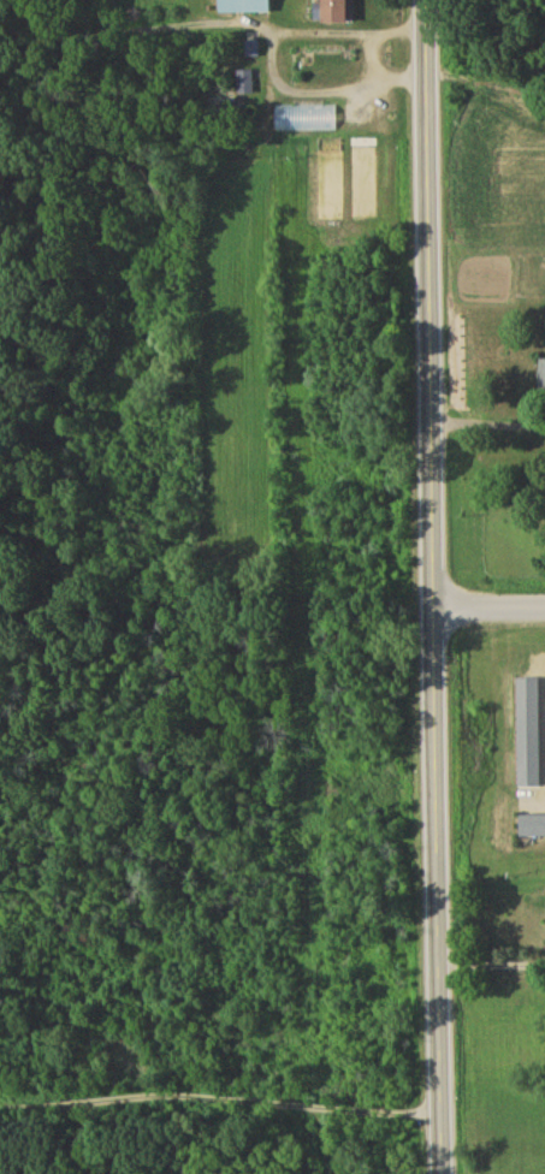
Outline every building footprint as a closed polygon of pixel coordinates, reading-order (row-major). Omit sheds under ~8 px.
[(271,17),(271,0),(220,0),(220,17),(271,17)] [(322,28),(351,28),(351,0),(323,0),(322,28)] [(336,110),(275,110),(275,135),(336,135),(336,110)] [(318,224),(342,224),(342,141),(318,141),(318,224)] [(352,222),(376,222),(376,141),(352,141),(352,222)] [(520,840),(544,840),(544,818),(520,818),(520,840)]
